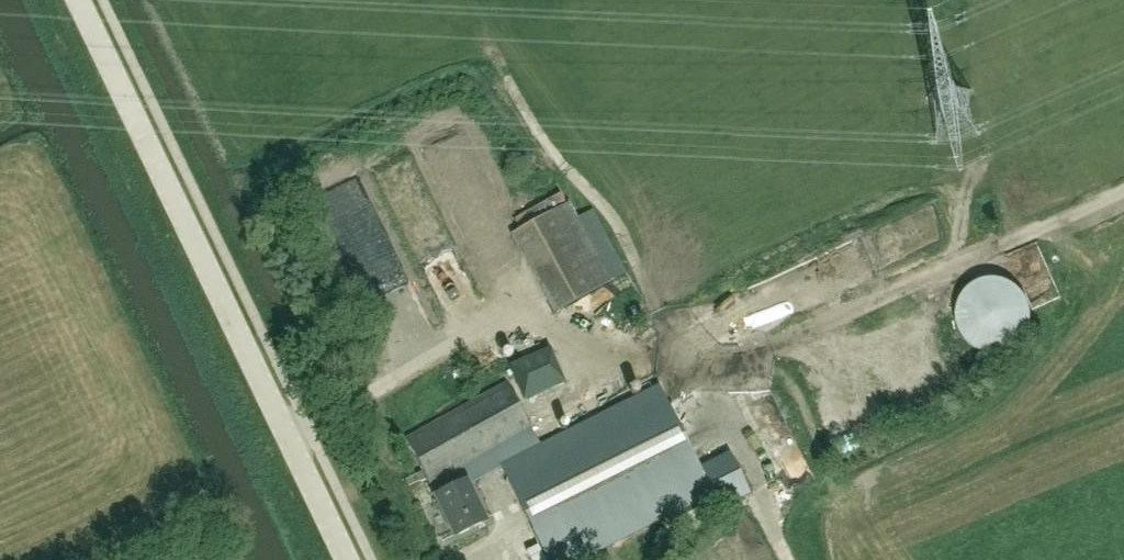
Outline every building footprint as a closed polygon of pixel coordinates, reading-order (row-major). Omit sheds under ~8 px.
[(438,179),(461,178),(460,150),(437,151),(438,179)] [(620,274),(594,213),(575,221),(571,211),(513,236),(549,320),(610,294),(604,281),(620,274)] [(1029,317),(1029,313),(1029,309),(1028,306),(1026,302),(1025,298),(1023,296),(1021,293),(1018,290),(1017,288),(1015,287),(1011,284),(1007,282),(1003,281),(999,280),(997,279),(991,279),(989,279),(986,279),(981,280),(978,282),(975,283),(972,285),(970,286),(967,289),(964,292),(962,294),(960,297),(958,300),(957,303),(956,306),(955,310),(955,313),(955,317),(955,319),(955,323),(956,327),(958,331),(959,333),(961,336),(963,340),(966,343),(969,345),(972,347),(975,349),(979,351),(983,352),(985,353),(989,353),(994,353),(998,353),(1001,352),(1005,351),(1008,350),(1012,348),(1014,346),(1016,345),(1019,342),(1020,341),(1022,338),(1024,335),(1026,331),(1027,327),(1028,325),(1029,321),(1029,317)] [(565,383),(550,349),(508,366),(523,401),(565,383)] [(712,494),(711,492),(711,493),(658,387),(540,445),(506,383),(406,439),(428,485),(435,481),(441,493),(434,496),(454,537),(485,522),(467,485),(501,466),(547,559),(578,559),(712,494)] [(907,418),(916,413),(904,394),(895,399),(907,418)] [(526,551),(530,559),(545,559),(538,545),(526,551)]
